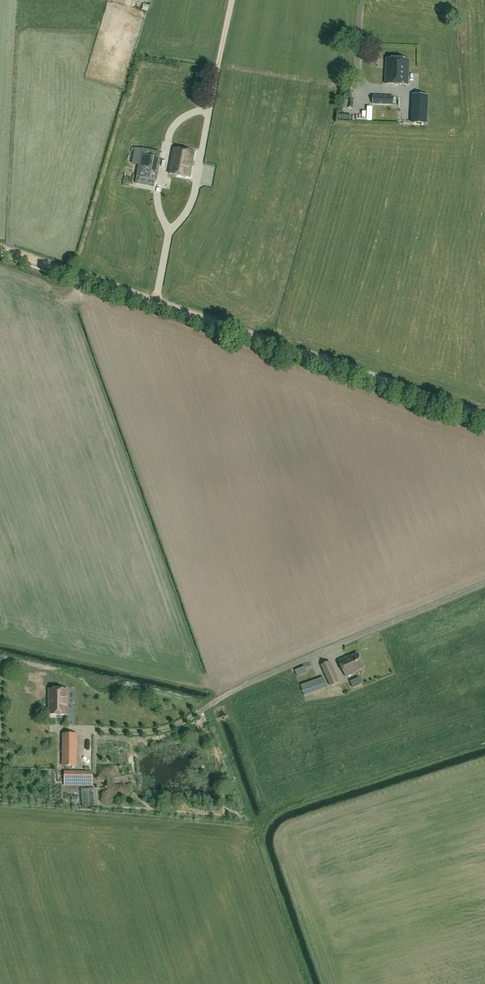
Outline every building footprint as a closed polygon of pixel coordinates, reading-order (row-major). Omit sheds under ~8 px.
[(408,86),(409,60),(387,59),(386,85),(408,86)] [(394,97),(373,96),(373,105),(378,105),(394,106),(394,97)] [(426,125),(427,97),(413,97),(412,125),(426,125)] [(129,164),(136,164),(137,145),(131,145),(129,164)] [(190,178),(195,153),(174,149),(170,174),(190,178)] [(161,153),(143,150),(137,184),(154,187),(161,153)] [(339,661),(347,678),(354,675),(354,674),(365,669),(358,654),(352,656),(351,655),(339,661)] [(322,666),(331,687),(339,683),(331,663),(322,666)] [(305,667),(296,670),(297,677),(308,673),(305,667)] [(327,688),(324,677),(301,685),(305,696),(327,688)] [(69,716),(69,691),(51,691),(51,716),(69,716)] [(78,736),(65,735),(64,766),(78,767),(78,736)] [(65,772),(65,786),(81,786),(81,772),(65,772)]
